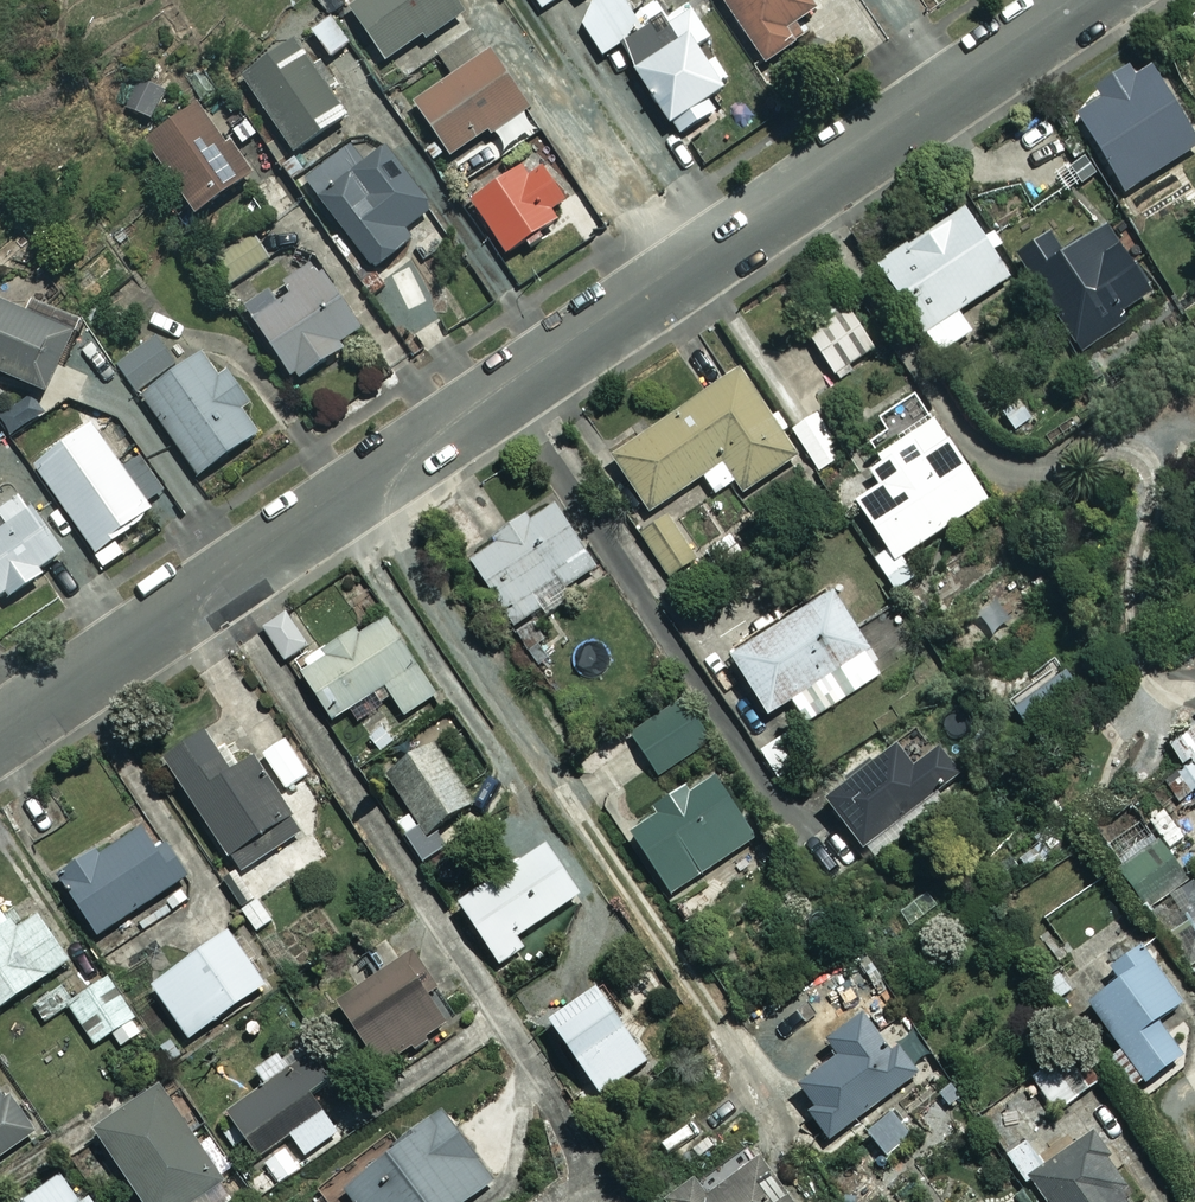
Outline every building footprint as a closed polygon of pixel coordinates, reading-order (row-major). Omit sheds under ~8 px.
[(321,0),(304,0),(294,7),(312,33),(334,18),(321,0)] [(448,0),(363,0),(348,9),(382,62),(457,15),(448,0)] [(539,9),(554,0),(533,0),(539,9)] [(620,0),(604,0),(576,19),(601,56),(640,29),(620,0)] [(762,64),(800,37),(791,23),(810,10),(803,0),(719,0),(762,64)] [(707,38),(691,8),(619,44),(661,128),(721,98),(694,45),(707,38)] [(342,119),(293,42),(241,75),(290,152),(342,119)] [(522,108),(487,54),(411,104),(447,157),(522,108)] [(1149,71),(1075,118),(1124,195),(1194,150),(1194,142),(1149,71)] [(167,85),(143,77),(131,114),(154,122),(167,85)] [(222,149),(195,107),(144,140),(192,215),(249,178),(227,145),(222,149)] [(385,190),(350,145),(303,181),(370,269),(409,239),(402,230),(427,211),(402,178),(385,190)] [(561,200),(533,157),(468,200),(503,254),(554,220),(547,210),(561,200)] [(1008,280),(960,208),(873,266),(932,355),(969,330),(958,313),(1008,280)] [(1055,254),(1041,230),(1024,241),(1085,344),(1162,299),(1140,261),(1150,255),(1125,212),(1055,254)] [(359,337),(311,266),(287,281),(294,291),(250,320),(292,382),(359,337)] [(874,348),(830,285),(811,298),(827,321),(806,336),(835,376),(874,348)] [(0,301),(0,375),(42,395),(70,334),(0,301)] [(176,365),(137,391),(195,476),(265,429),(210,349),(179,370),(176,365)] [(796,458),(737,371),(609,459),(647,514),(702,476),(714,495),(734,482),(742,494),(796,458)] [(28,399),(0,417),(0,427),(7,439),(40,418),(28,399)] [(1023,399),(1000,413),(1014,435),(1037,420),(1023,399)] [(114,466),(88,427),(32,466),(92,554),(125,531),(121,525),(164,495),(135,452),(114,466)] [(921,460),(909,442),(867,470),(878,486),(852,503),(885,551),(872,559),(881,572),(985,502),(945,443),(921,460)] [(23,495),(0,510),(0,602),(65,561),(23,495)] [(596,563),(546,498),(464,561),(514,627),(540,607),(531,596),(552,580),(560,591),(596,563)] [(668,505),(633,531),(667,577),(702,551),(668,505)] [(881,675),(829,593),(727,658),(765,717),(790,701),(805,723),(881,675)] [(1019,614),(1004,598),(980,621),(995,637),(1019,614)] [(307,644),(290,618),(265,634),(283,660),(307,644)] [(433,696),(384,620),(361,635),(355,627),(294,666),(329,721),(384,686),(403,716),(433,696)] [(1085,699),(1059,666),(1008,707),(1034,739),(1085,699)] [(699,748),(672,708),(629,737),(656,777),(699,748)] [(1163,746),(1180,769),(1160,784),(1175,805),(1194,790),(1194,723),(1163,746)] [(946,776),(908,731),(823,803),(860,848),(946,776)] [(226,772),(201,732),(160,757),(234,877),(299,837),(250,757),(226,772)] [(284,738),(261,754),(285,790),(308,774),(284,738)] [(467,804),(425,744),(382,774),(412,816),(397,826),(422,862),(444,847),(432,829),(467,804)] [(753,839),(711,777),(627,834),(669,896),(753,839)] [(1181,875),(1138,820),(1099,849),(1142,905),(1181,875)] [(153,852),(134,825),(56,878),(95,937),(179,880),(158,849),(153,852)] [(576,896),(540,843),(453,902),(496,965),(521,948),(515,938),(576,896)] [(259,896),(240,909),(255,932),(274,919),(259,896)] [(0,915),(0,1006),(65,962),(34,918),(12,933),(0,915)] [(262,985),(224,933),(149,987),(187,1040),(262,985)] [(443,1025),(386,942),(359,960),(372,978),(333,1005),(377,1070),(410,1047),(415,1055),(427,1047),(422,1039),(443,1025)] [(1176,1004),(1135,945),(1119,956),(1128,969),(1083,1000),(1140,1082),(1178,1056),(1153,1019),(1176,1004)] [(95,960),(30,1003),(43,1024),(68,1007),(93,1045),(112,1033),(121,1046),(142,1032),(95,960)] [(645,1061),(592,988),(544,1023),(598,1096),(645,1061)] [(835,1059),(797,1087),(812,1107),(805,1112),(826,1141),(916,1076),(895,1047),(885,1054),(859,1017),(824,1043),(835,1059)] [(286,1139),(301,1159),(335,1134),(329,1124),(308,1095),(327,1080),(300,1043),(257,1074),(265,1086),(224,1115),(257,1160),(286,1139)] [(1099,1081),(1076,1047),(1029,1078),(1053,1113),(1099,1081)] [(214,1150),(201,1130),(190,1137),(157,1089),(92,1133),(139,1201),(208,1201),(226,1190),(204,1157),(214,1150)] [(0,1095),(0,1156),(29,1134),(0,1095)] [(329,1124),(335,1134),(340,1141),(373,1117),(361,1101),(329,1124)] [(340,1188),(350,1201),(466,1201),(493,1182),(441,1112),(340,1188)] [(908,1137),(888,1115),(865,1134),(885,1157),(908,1137)] [(1002,1155),(1021,1182),(1028,1177),(1045,1201),(1125,1201),(1113,1185),(1119,1182),(1087,1136),(1045,1166),(1026,1138),(1002,1155)] [(246,1183),(259,1201),(300,1171),(284,1149),(264,1164),(267,1168),(246,1183)] [(756,1156),(706,1192),(694,1175),(661,1199),(663,1201),(788,1201),(756,1156)] [(63,1169),(21,1201),(88,1201),(63,1169)]
